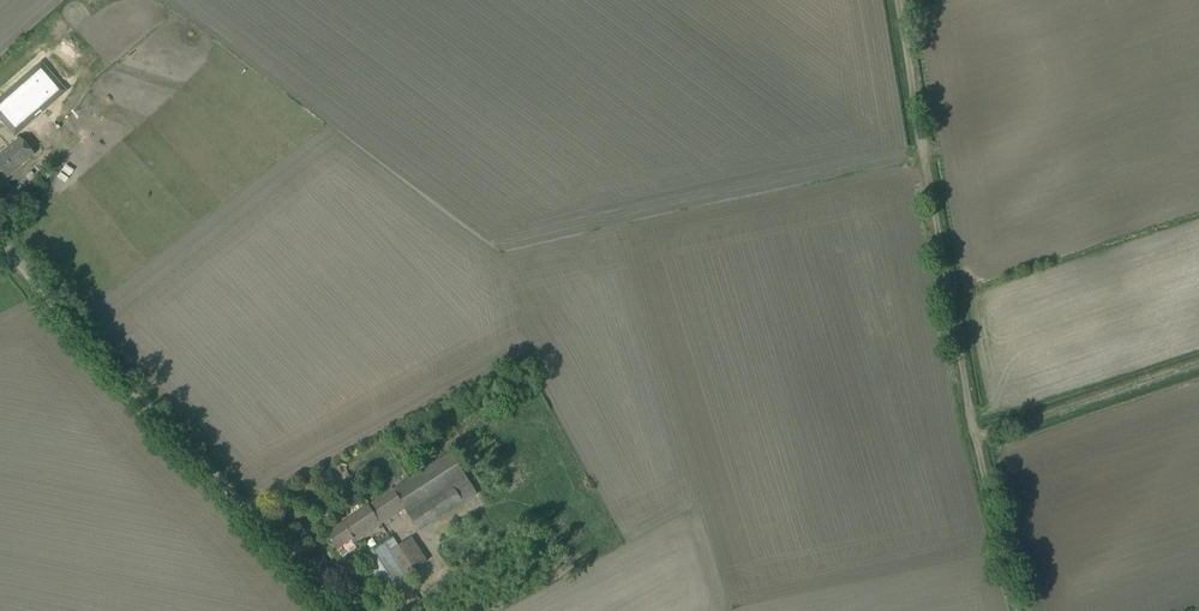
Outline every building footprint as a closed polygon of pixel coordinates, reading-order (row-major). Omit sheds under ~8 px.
[(0,99),(0,118),(4,123),(16,113),(25,124),(64,91),(40,64),(0,99)] [(19,138),(0,155),(0,169),(6,176),(32,153),(19,138)] [(450,452),(444,456),(393,489),(393,490),(327,533),(337,548),(351,539),(353,542),(394,515),(405,509),(418,530),(477,493),(450,452)] [(398,546),(392,536),(361,557),(388,597),(411,581),(406,575),(428,561),(411,537),(398,546)]
